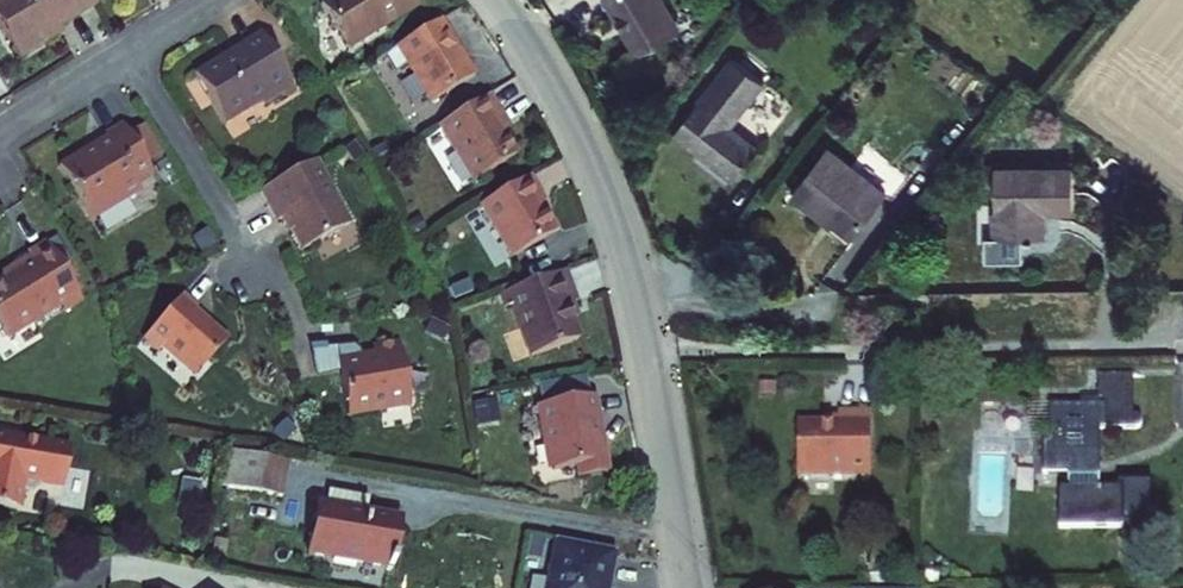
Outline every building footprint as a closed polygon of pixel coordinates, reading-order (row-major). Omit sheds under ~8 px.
[(40,39),(97,4),(95,0),(1,0),(0,1),(0,25),(20,58),(43,44),(40,39)] [(325,7),(352,53),(426,9),(421,0),(337,0),(325,7)] [(613,2),(648,59),(687,37),(665,0),(614,0),(613,2)] [(482,80),(447,22),(391,56),(402,74),(412,67),(437,107),(482,80)] [(264,90),(266,94),(296,76),(264,25),(239,41),(240,42),(199,67),(227,113),(264,90)] [(744,50),(679,130),(738,177),(767,141),(736,117),(772,72),(744,50)] [(490,96),(439,125),(473,182),(516,156),(493,117),(500,113),(490,96)] [(93,217),(142,188),(137,180),(153,170),(149,163),(130,132),(124,122),(106,133),(109,138),(62,166),(93,217)] [(130,132),(149,163),(165,153),(147,122),(130,132)] [(836,136),(798,184),(826,206),(833,196),(860,217),(890,178),(836,136)] [(302,252),(350,228),(318,163),(262,190),(278,222),(285,218),(302,252)] [(1074,165),(1000,166),(1002,259),(1029,258),(1028,232),(1049,232),(1048,205),(1075,205),(1074,165)] [(531,171),(482,202),(514,253),(555,228),(538,200),(546,195),(531,171)] [(81,298),(47,240),(28,251),(30,254),(14,263),(16,266),(0,275),(0,322),(7,334),(59,303),(63,309),(81,298)] [(573,267),(517,286),(540,354),(585,339),(573,303),(584,299),(573,267)] [(195,374),(226,340),(193,311),(196,307),(182,294),(142,338),(156,351),(162,345),(195,374)] [(346,417),(408,401),(392,338),(366,345),(368,354),(355,357),(355,354),(331,360),(346,417)] [(1094,417),(1053,417),(1053,446),(1039,446),(1040,478),(1059,477),(1059,494),(1054,494),(1055,534),(1136,533),(1135,492),(1103,493),(1102,442),(1130,441),(1143,427),(1129,413),(1129,383),(1094,384),(1094,417)] [(836,410),(793,411),(795,463),(871,461),(869,396),(836,397),(836,410)] [(602,398),(540,408),(546,441),(552,440),(558,472),(577,468),(580,483),(616,476),(602,398)] [(0,437),(0,507),(14,510),(17,491),(26,493),(40,483),(60,487),(66,451),(47,447),(48,444),(30,440),(30,443),(0,437)] [(220,446),(214,481),(288,493),(294,458),(220,446)] [(343,491),(340,507),(375,512),(377,496),(343,491)] [(325,504),(316,554),(401,568),(410,518),(375,512),(340,507),(325,504)] [(553,539),(543,587),(608,587),(616,552),(553,539)]
